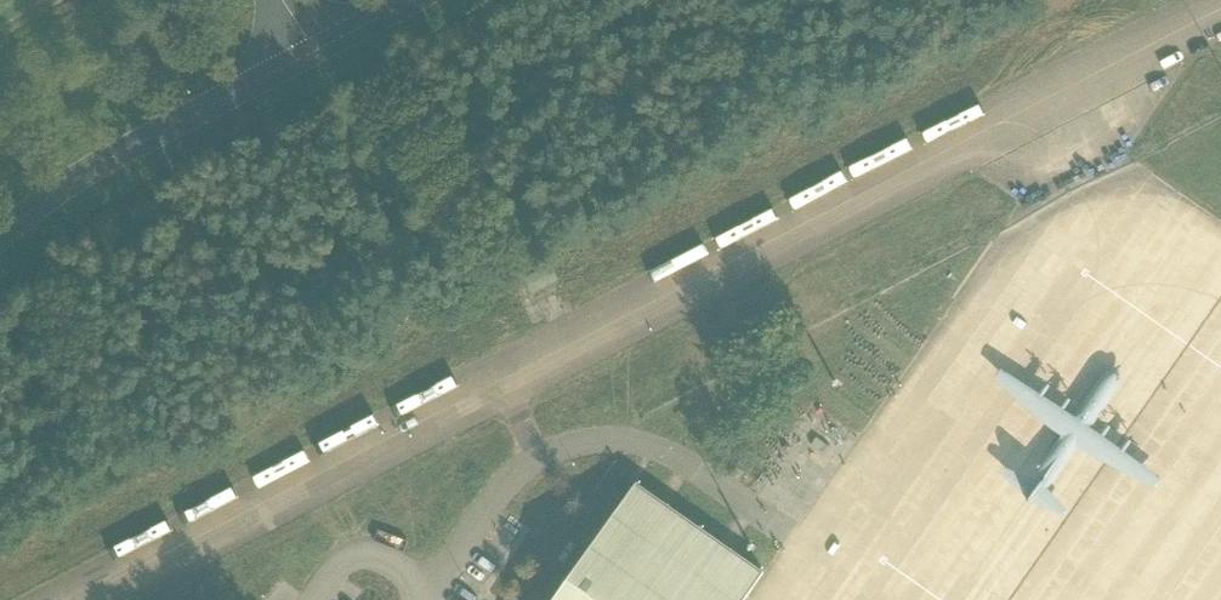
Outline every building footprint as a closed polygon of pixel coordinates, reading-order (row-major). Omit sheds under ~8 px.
[(731,476),(739,481),(745,472),(737,467),(731,476)] [(613,517),(555,599),(745,599),(764,573),(637,484),(613,517)]
